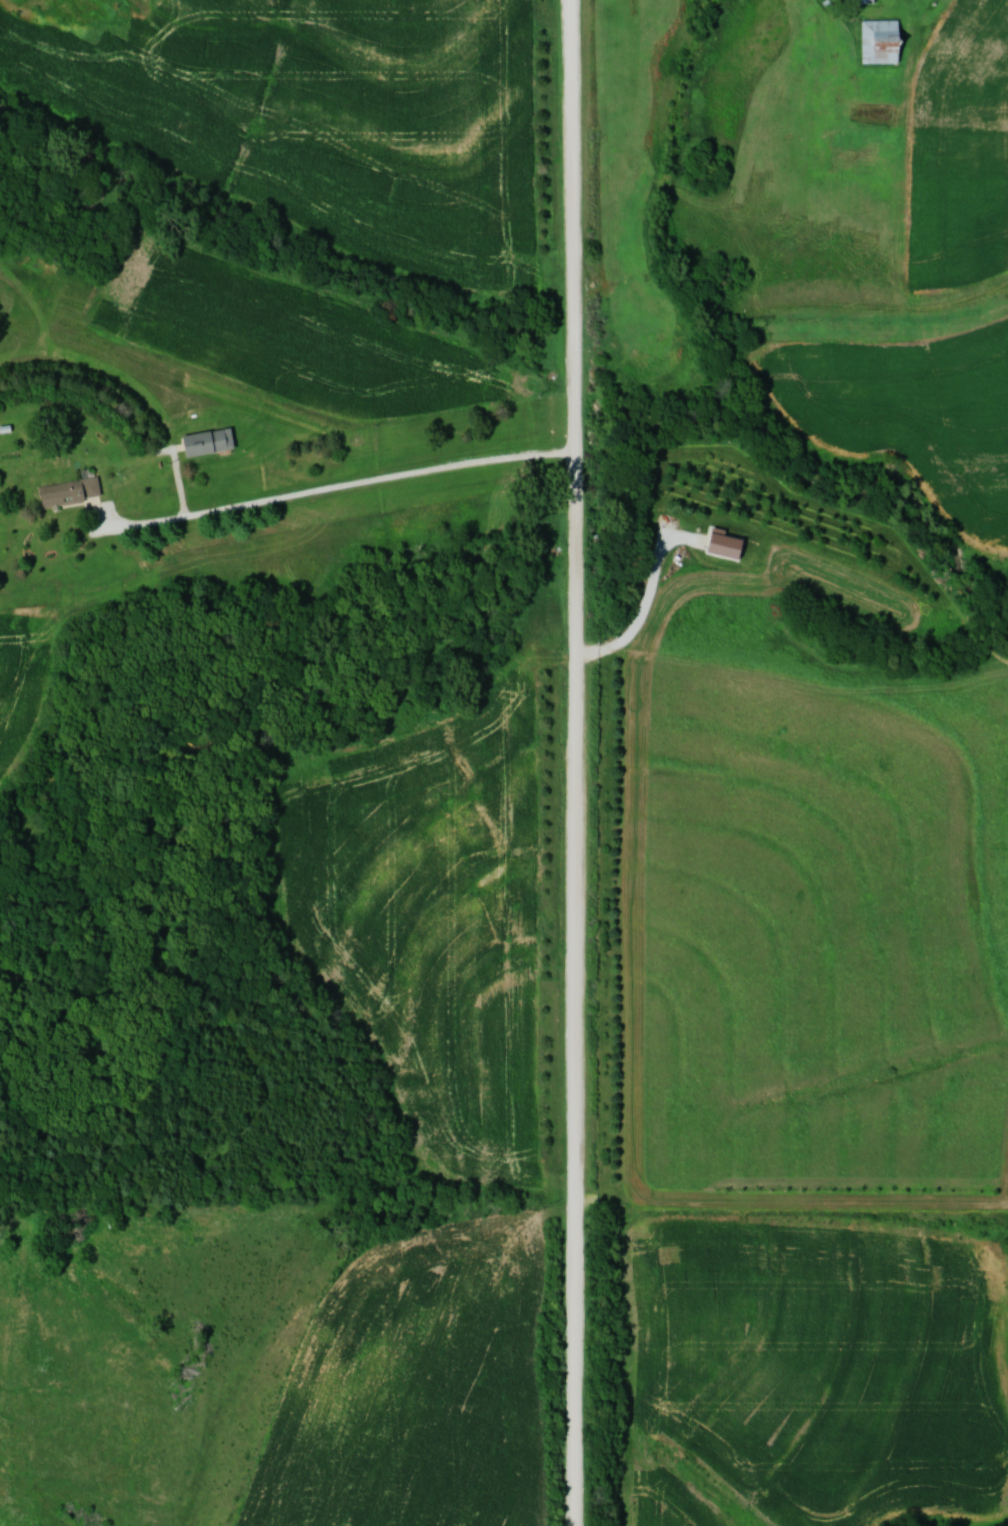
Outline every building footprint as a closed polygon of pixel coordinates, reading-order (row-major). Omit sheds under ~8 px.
[(864,20),(864,64),(902,64),(902,20),(864,20)] [(185,434),(188,455),(236,448),(233,427),(185,434)] [(99,475),(41,484),(44,506),(102,496),(99,475)]
